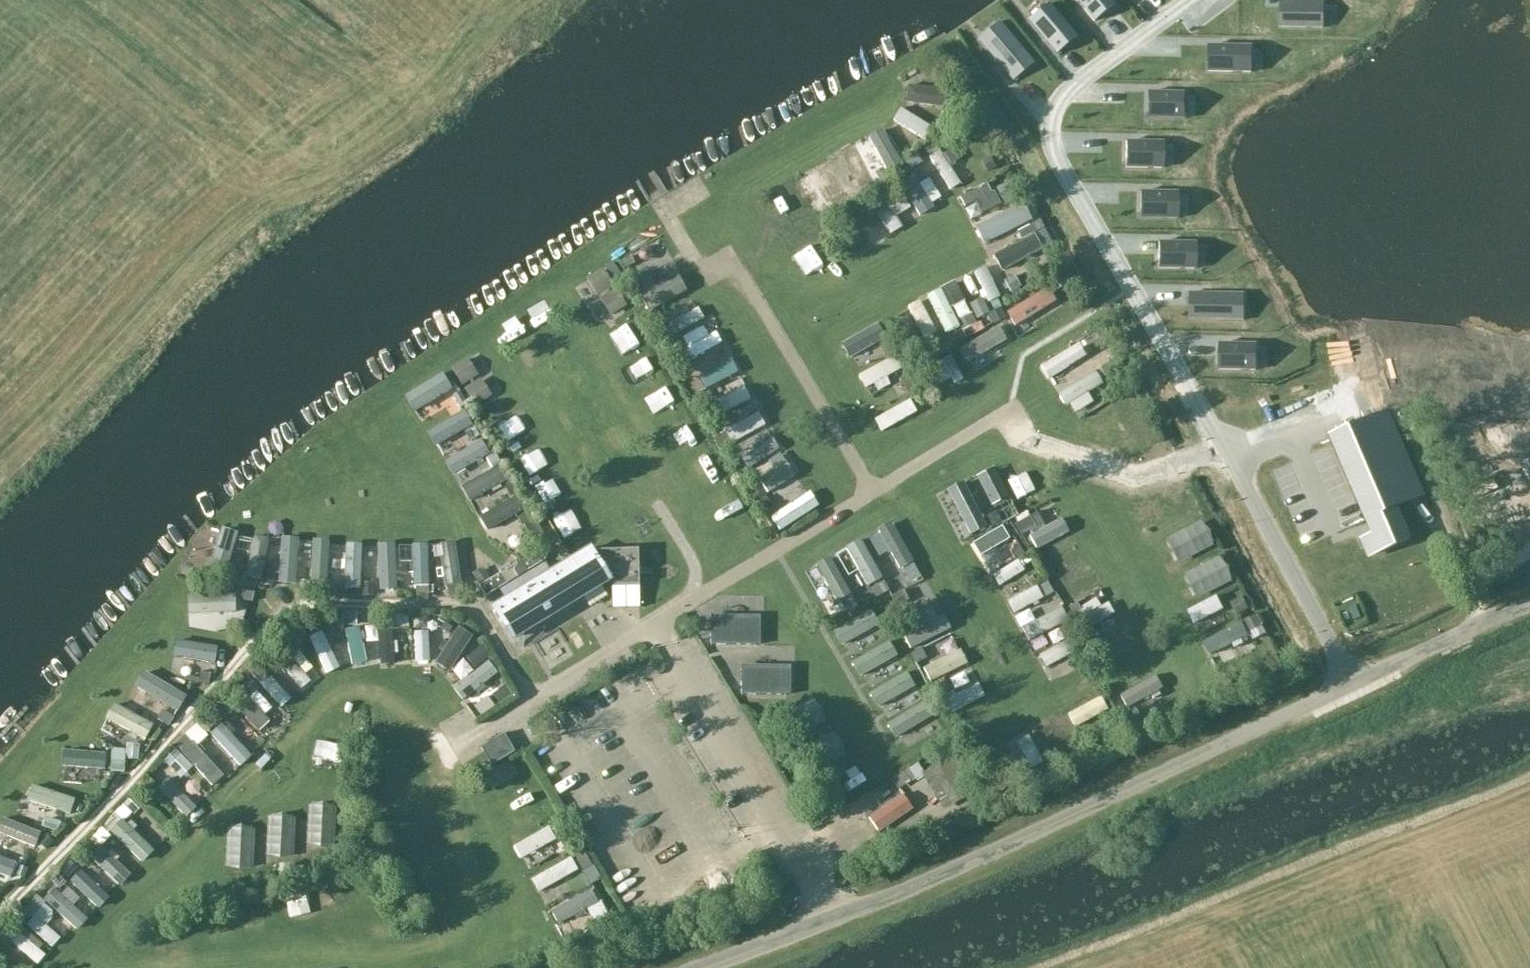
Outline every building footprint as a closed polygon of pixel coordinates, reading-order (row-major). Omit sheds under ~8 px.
[(1094,23),(1113,6),(1108,0),(1076,0),(1094,23)] [(1324,2),(1280,1),(1280,27),(1324,28),(1324,2)] [(1050,4),(1029,20),(1056,53),(1075,37),(1050,4)] [(1005,30),(985,47),(1013,81),(1032,63),(1005,30)] [(1253,48),(1253,47),(1209,46),(1208,72),(1252,73),(1252,71),(1249,71),(1249,48),(1253,48)] [(901,101),(927,104),(930,82),(904,78),(901,101)] [(1186,95),(1186,93),(1148,92),(1147,119),(1185,119),(1185,118),(1181,118),(1182,95),(1186,95)] [(922,132),(927,116),(893,105),(888,120),(922,132)] [(850,136),(838,142),(853,175),(866,170),(850,136)] [(1164,144),(1164,143),(1126,142),(1125,168),(1163,169),(1163,167),(1159,167),(1159,144),(1164,144)] [(938,191),(957,181),(937,145),(923,153),(923,152),(892,169),(915,210),(941,195),(938,191)] [(830,154),(816,156),(822,189),(836,187),(830,154)] [(792,216),(805,209),(787,174),(774,180),(792,216)] [(980,180),(955,192),(966,216),(1000,200),(993,185),(984,189),(980,180)] [(822,181),(803,186),(807,200),(826,195),(822,181)] [(1140,218),(1177,219),(1177,218),(1174,218),(1174,194),(1178,194),(1178,193),(1140,192),(1140,218)] [(980,242),(1029,219),(1018,197),(970,220),(980,242)] [(787,200),(776,203),(782,222),(792,219),(787,200)] [(872,209),(888,233),(901,225),(885,201),(872,209)] [(855,250),(867,246),(856,210),(844,214),(855,250)] [(782,236),(789,250),(814,237),(807,223),(782,236)] [(792,259),(810,279),(833,259),(815,239),(792,259)] [(651,270),(665,259),(658,251),(653,254),(643,242),(634,249),(651,270)] [(1196,243),(1158,243),(1158,269),(1195,269),(1195,268),(1191,268),(1192,245),(1196,245),(1196,243)] [(969,267),(984,301),(997,296),(983,261),(969,267)] [(676,270),(648,279),(643,265),(633,268),(645,305),(683,292),(676,270)] [(620,309),(616,296),(600,300),(596,288),(608,285),(603,266),(585,271),(588,283),(582,285),(591,317),(620,309)] [(946,297),(958,292),(950,275),(938,281),(946,297)] [(1042,281),(1003,308),(1014,323),(1052,295),(1042,281)] [(936,282),(922,289),(943,333),(958,326),(936,282)] [(967,297),(973,314),(986,309),(979,292),(967,297)] [(1233,294),(1190,293),(1189,320),(1233,320),(1233,294)] [(914,295),(904,300),(916,323),(927,317),(914,295)] [(962,295),(948,298),(952,314),(966,310),(962,295)] [(541,296),(524,304),(535,328),(552,320),(541,296)] [(665,317),(674,335),(703,321),(695,304),(665,317)] [(977,317),(958,325),(961,333),(980,325),(977,317)] [(501,336),(510,348),(526,337),(518,324),(501,336)] [(997,324),(953,341),(960,359),(1004,342),(997,324)] [(853,351),(878,340),(871,325),(846,336),(853,351)] [(687,360),(721,346),(714,329),(680,344),(687,360)] [(1088,355),(1080,337),(1036,358),(1044,376),(1088,355)] [(1257,370),(1257,344),(1220,344),(1219,370),(1257,370)] [(936,357),(950,383),(961,377),(947,351),(936,357)] [(861,384),(900,370),(893,353),(854,367),(861,384)] [(707,389),(737,374),(727,355),(698,370),(707,389)] [(463,377),(475,372),(469,359),(458,364),(463,377)] [(1055,385),(1067,410),(1090,399),(1087,392),(1102,384),(1094,366),(1055,385)] [(631,397),(641,396),(638,370),(628,371),(631,397)] [(1314,381),(1320,402),(1330,399),(1323,378),(1314,381)] [(712,397),(721,414),(749,399),(740,382),(712,397)] [(432,387),(411,401),(423,418),(444,404),(432,387)] [(665,389),(656,393),(666,414),(675,410),(665,389)] [(1106,410),(1099,397),(1070,411),(1080,430),(1129,405),(1120,389),(1110,394),(1116,405),(1106,410)] [(870,412),(878,431),(916,413),(907,395),(870,412)] [(505,439),(522,428),(509,407),(492,418),(505,439)] [(756,410),(722,425),(729,442),(764,427),(756,410)] [(1388,411),(1330,436),(1366,519),(1356,523),(1362,538),(1369,555),(1411,538),(1397,506),(1424,494),(1388,411)] [(426,427),(434,443),(455,432),(446,415),(426,427)] [(677,422),(669,428),(682,444),(690,438),(677,422)] [(751,465),(778,452),(769,434),(742,447),(751,465)] [(515,445),(518,467),(536,464),(532,442),(515,445)] [(445,450),(449,470),(484,463),(481,444),(445,450)] [(1169,466),(1177,461),(1168,446),(1159,451),(1169,466)] [(1020,452),(1009,459),(1025,485),(1036,478),(1020,452)] [(775,524),(811,507),(785,453),(751,469),(759,485),(762,483),(767,492),(786,483),(793,497),(768,509),(775,524)] [(491,486),(481,468),(458,481),(468,499),(491,486)] [(995,477),(1004,493),(1015,487),(1006,471),(995,477)] [(1004,507),(992,476),(969,485),(980,516),(1004,507)] [(963,485),(946,493),(968,540),(985,530),(963,485)] [(1014,508),(1031,499),(1024,486),(1007,495),(1014,508)] [(481,509),(492,528),(512,517),(501,497),(481,509)] [(873,522),(895,568),(911,560),(889,514),(873,522)] [(1040,546),(1066,532),(1060,521),(1035,535),(1040,546)] [(207,559),(224,565),(237,528),(220,522),(207,559)] [(738,525),(730,541),(741,546),(749,531),(738,525)] [(293,578),(294,533),(280,533),(278,577),(293,578)] [(858,534),(846,539),(858,567),(870,562),(858,534)] [(1154,549),(1166,574),(1178,568),(1173,558),(1192,548),(1185,534),(1154,549)] [(311,584),(324,584),(326,539),(312,539),(311,584)] [(358,586),(359,540),(341,539),(340,585),(358,586)] [(1073,539),(1040,554),(1048,572),(1068,563),(1074,576),(1052,587),(1057,599),(1094,583),(1081,554),(1080,555),(1073,539)] [(422,540),(406,541),(408,582),(425,581),(422,540)] [(393,581),(391,541),(379,542),(381,582),(393,581)] [(832,550),(844,572),(856,565),(844,544),(832,550)] [(511,638),(599,584),(639,583),(638,548),(592,549),(591,548),(492,608),(511,638)] [(520,558),(511,564),(499,571),(500,573),(479,586),(485,596),(506,584),(507,584),(527,572),(527,571),(545,560),(539,550),(521,560),(520,558)] [(988,569),(997,585),(1023,571),(1013,554),(988,569)] [(1178,595),(1209,579),(1199,560),(1168,576),(1178,595)] [(824,567),(842,608),(856,602),(838,561),(824,567)] [(1042,583),(1007,600),(1013,612),(1048,595),(1042,583)] [(907,620),(935,604),(928,590),(900,606),(907,620)] [(1214,591),(1184,602),(1189,617),(1219,606),(1214,591)] [(1091,604),(1099,619),(1112,611),(1104,596),(1091,604)] [(215,597),(187,597),(186,625),(215,626),(215,597)] [(1260,629),(1254,610),(1240,614),(1237,605),(1193,618),(1201,646),(1260,629)] [(866,607),(836,624),(844,639),(875,622),(866,607)] [(1053,607),(1019,619),(1025,636),(1059,625),(1053,607)] [(391,656),(406,655),(404,613),(389,613),(391,656)] [(1116,614),(1097,623),(1109,646),(1128,636),(1116,614)] [(710,645),(756,645),(756,620),(711,619),(710,645)] [(346,625),(347,665),(362,664),(360,624),(346,625)] [(318,626),(304,633),(324,674),(338,667),(318,626)] [(438,632),(424,632),(425,647),(439,647),(438,632)] [(852,651),(860,666),(891,649),(883,634),(852,651)] [(1043,664),(1073,649),(1065,634),(1035,649),(1043,664)] [(172,635),(168,654),(200,661),(204,641),(172,635)] [(215,663),(220,647),(206,643),(201,658),(215,663)] [(927,656),(932,674),(963,665),(957,647),(927,656)] [(287,649),(273,657),(295,691),(309,682),(287,649)] [(485,658),(452,682),(472,710),(493,695),(484,683),(497,674),(485,658)] [(869,680),(877,695),(909,679),(901,664),(869,680)] [(187,691),(140,666),(130,683),(177,708),(187,691)] [(741,695),(786,695),(786,670),(741,669),(741,695)] [(961,697),(978,689),(972,676),(955,684),(961,697)] [(233,704),(265,733),(274,723),(260,710),(268,702),(250,685),(233,704)] [(1101,689),(1066,707),(1077,728),(1112,710),(1101,689)] [(108,698),(100,717),(144,737),(152,718),(108,698)] [(921,702),(882,724),(895,746),(934,724),(921,702)] [(223,725),(210,736),(239,770),(252,759),(223,725)] [(480,747),(484,754),(490,765),(514,751),(503,733),(480,747)] [(195,767),(207,785),(221,776),(192,735),(161,756),(177,779),(195,767)] [(60,745),(59,766),(100,767),(100,746),(60,745)] [(493,767),(505,787),(522,776),(510,756),(493,767)] [(917,760),(907,763),(911,779),(921,776),(917,760)] [(149,779),(183,814),(196,802),(163,766),(149,779)] [(73,793),(27,779),(22,798),(17,796),(14,807),(26,810),(29,799),(68,810),(73,793)] [(927,780),(885,788),(891,817),(933,809),(927,780)] [(118,797),(109,806),(114,811),(103,824),(140,858),(152,845),(120,816),(129,807),(118,797)] [(37,820),(0,815),(0,837),(34,842),(37,820)] [(96,820),(88,832),(99,840),(107,828),(96,820)] [(546,854),(542,845),(554,840),(547,823),(511,839),(522,864),(546,854)] [(528,873),(536,889),(563,874),(571,889),(582,883),(566,853),(528,873)] [(91,899),(101,887),(69,857),(58,869),(91,899)] [(68,923),(77,914),(48,886),(40,894),(68,923)] [(279,905),(299,903),(298,890),(277,892),(279,905)] [(32,893),(24,903),(40,914),(48,904),(32,893)] [(19,922),(46,946),(58,933),(31,909),(19,922)] [(34,961),(44,951),(14,925),(5,935),(34,961)]
